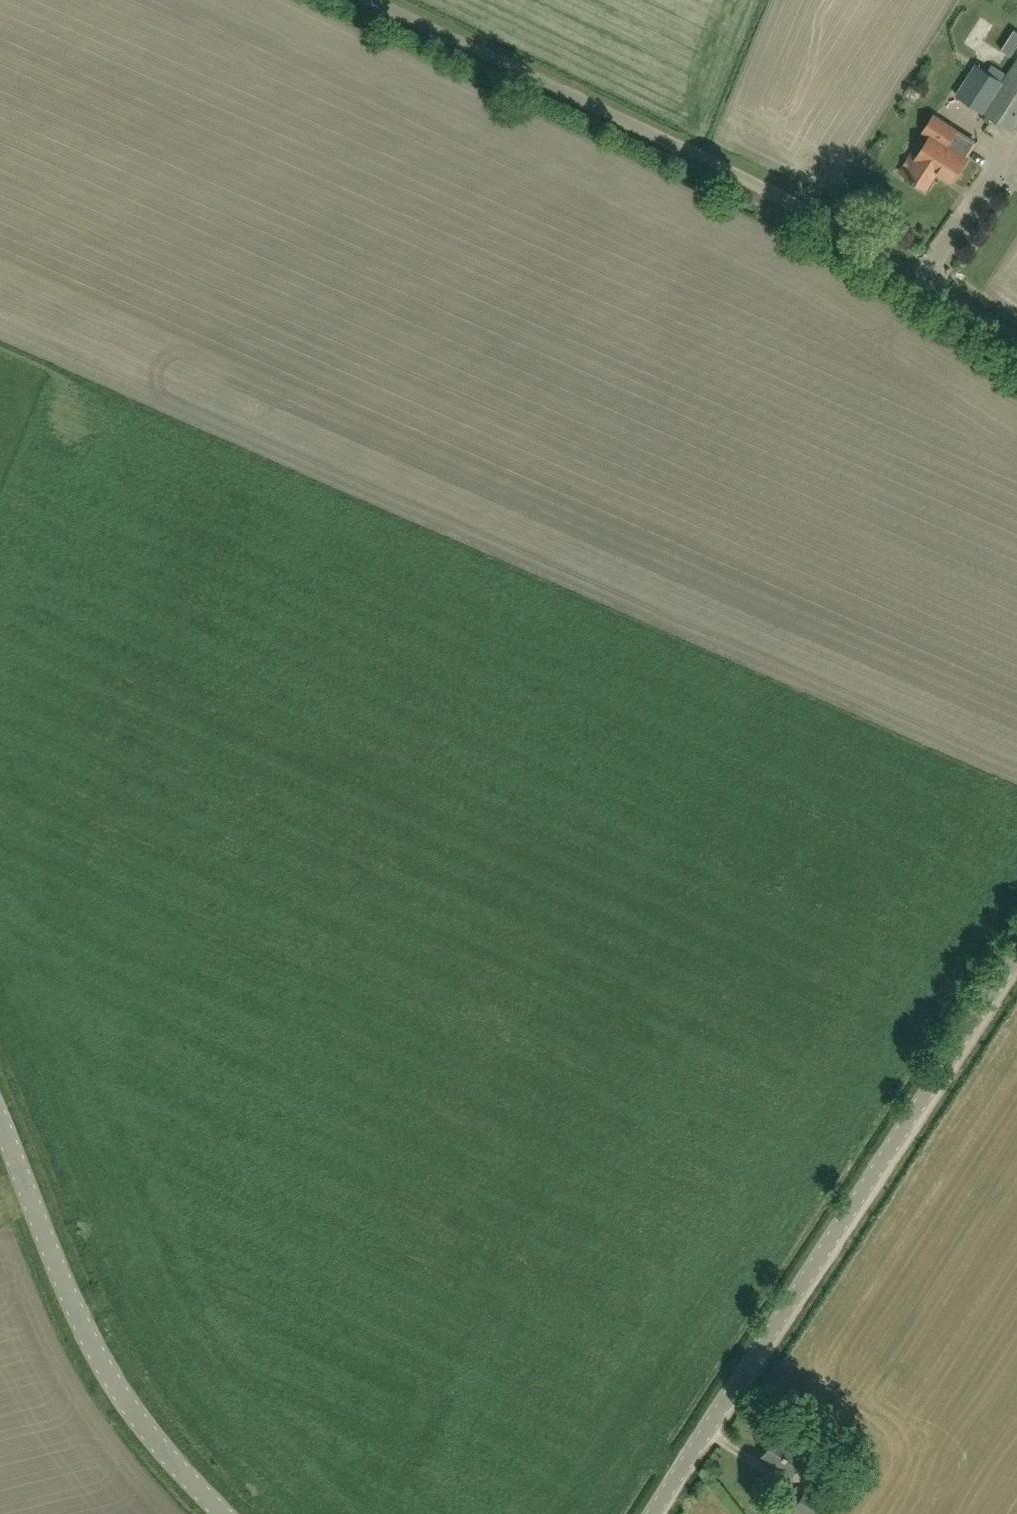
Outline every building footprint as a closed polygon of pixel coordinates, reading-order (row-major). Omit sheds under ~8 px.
[(1003,83),(977,65),(957,95),(1012,131),(1016,123),(1016,61),(1003,83)] [(933,115),(924,131),(931,135),(917,157),(912,153),(900,171),(926,188),(938,172),(953,182),(967,158),(947,145),(955,131),(933,115)] [(792,1443),(778,1433),(763,1455),(778,1465),(776,1468),(790,1477),(798,1464),(812,1474),(821,1459),(794,1441),(792,1443)] [(794,1507),(805,1513),(822,1513),(829,1503),(806,1488),(794,1507)]
